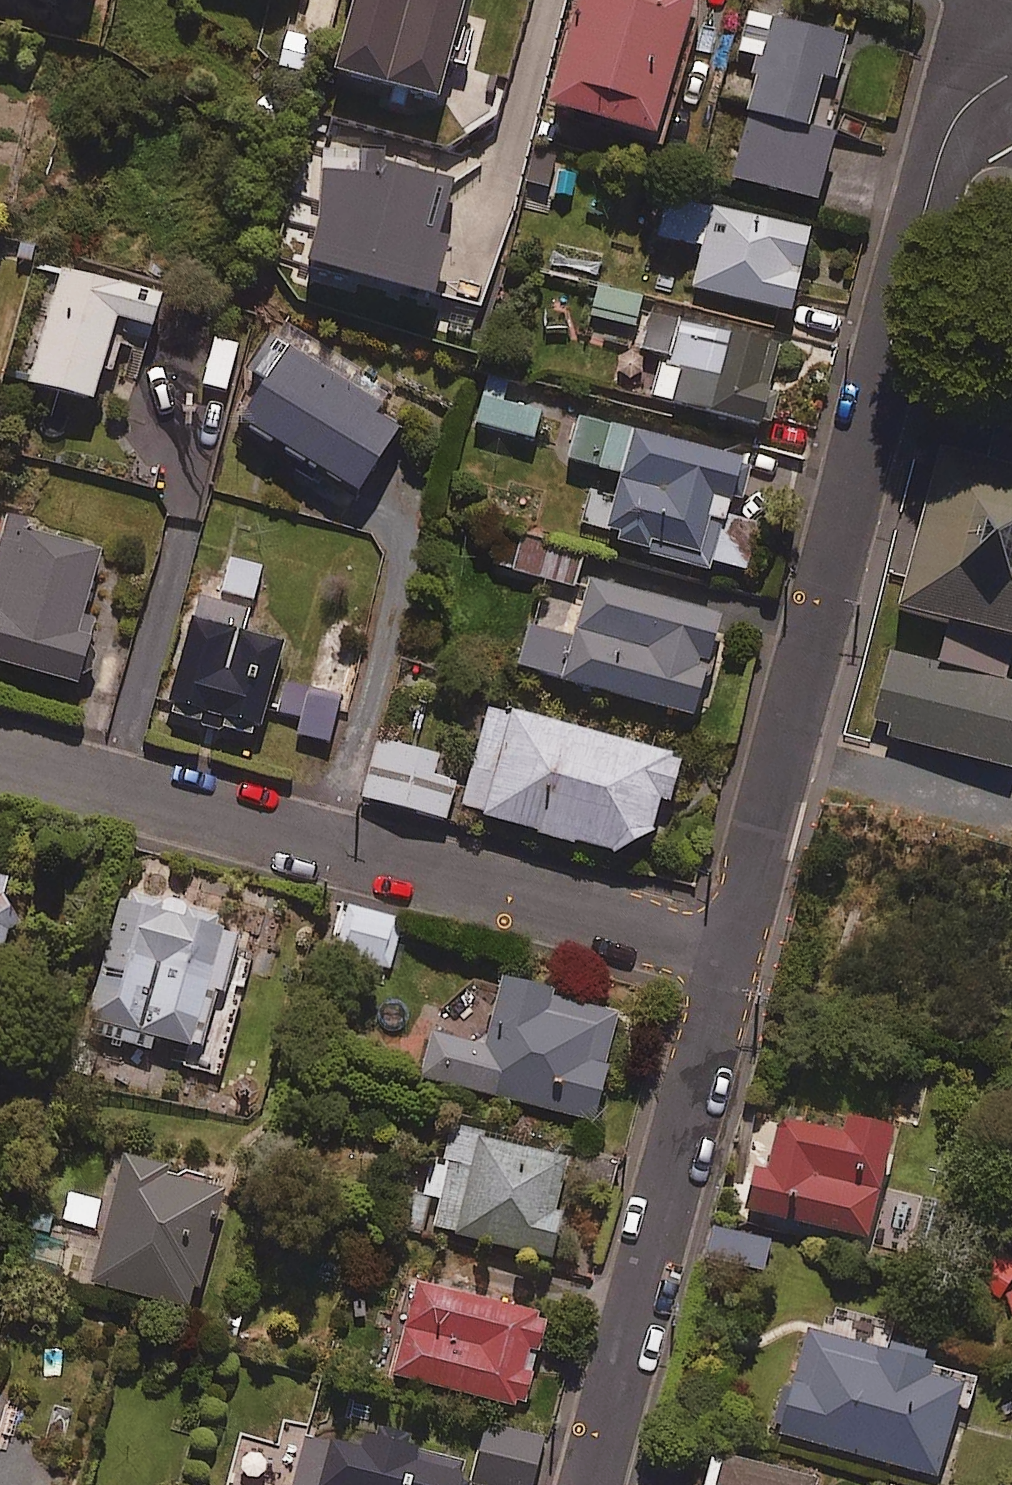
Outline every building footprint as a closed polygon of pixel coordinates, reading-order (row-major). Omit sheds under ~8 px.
[(385,98),(406,103),(410,87),(436,94),(462,0),(349,0),(331,67),(389,84),(385,98)] [(547,99),(654,130),(692,0),(576,0),(547,99)] [(844,30),(745,9),(736,51),(758,55),(732,176),(820,195),(835,127),(808,122),(819,71),(835,75),(844,30)] [(364,156),(328,147),(300,255),(430,289),(445,230),(436,228),(452,166),(367,144),(364,156)] [(807,229),(667,195),(658,232),(701,243),(691,285),(788,309),(807,229)] [(159,290),(58,264),(29,378),(92,395),(113,313),(151,322),(159,290)] [(642,295),(598,285),(591,314),(635,325),(642,295)] [(778,342),(651,308),(641,346),(662,351),(651,395),(756,423),(778,342)] [(236,340),(212,336),(202,383),(226,388),(236,340)] [(354,498),(397,432),(377,419),(380,414),(275,346),(229,417),(354,498)] [(506,381),(486,376),(475,422),(533,436),(540,408),(501,399),(506,381)] [(741,456),(581,410),(567,457),(618,472),(600,536),(708,567),(741,456)] [(931,425),(885,608),(1011,640),(1011,446),(931,425)] [(3,522),(0,534),(0,578),(9,580),(0,613),(0,659),(76,679),(92,617),(81,614),(99,548),(3,522)] [(581,555),(501,536),(494,565),(574,583),(581,555)] [(261,566),(231,558),(222,589),(252,597),(261,566)] [(719,613),(589,577),(573,634),(527,622),(516,663),(691,712),(719,613)] [(282,637),(189,614),(164,712),(257,735),(282,637)] [(340,697),(314,689),(301,732),(328,740),(340,697)] [(679,756),(489,702),(460,805),(613,848),(650,828),(659,795),(668,797),(679,756)] [(437,753),(378,737),(362,795),(445,818),(456,777),(433,771),(437,753)] [(21,879),(0,873),(0,953),(21,879)] [(156,1033),(194,1044),(210,988),(220,991),(239,926),(195,913),(197,906),(123,885),(82,1027),(152,1047),(156,1033)] [(405,922),(345,902),(330,947),(391,967),(405,922)] [(551,985),(500,972),(482,1044),(431,1031),(420,1074),(591,1118),(619,1010),(549,992),(551,985)] [(840,1111),(835,1127),(767,1108),(741,1204),(863,1237),(893,1125),(840,1111)] [(568,1156),(445,1125),(428,1195),(441,1198),(434,1226),(543,1254),(568,1156)] [(118,1151),(86,1281),(194,1308),(226,1178),(118,1151)] [(769,1238),(717,1226),(710,1255),(762,1267),(769,1238)] [(545,1310),(412,1277),(388,1372),(521,1406),(545,1310)] [(942,1476),(970,1374),(937,1365),(941,1351),(805,1314),(773,1430),(942,1476)] [(489,1422),(474,1482),(484,1484),(531,1484),(543,1437),(489,1422)] [(468,1457),(361,1429),(356,1446),(285,1426),(280,1445),(242,1434),(228,1484),(460,1484),(468,1457)] [(816,1479),(719,1453),(718,1458),(708,1456),(700,1484),(814,1484),(816,1479)]
